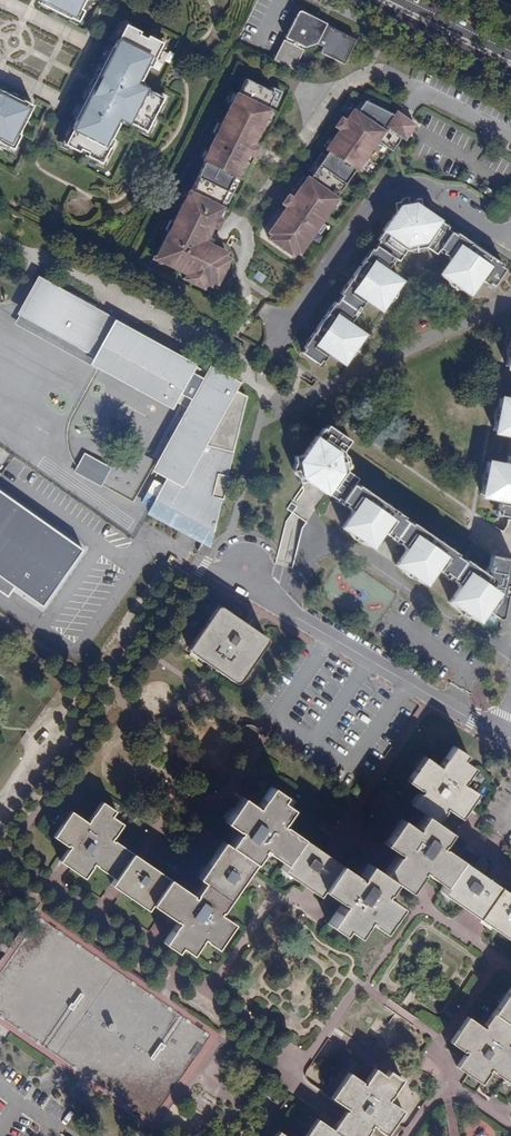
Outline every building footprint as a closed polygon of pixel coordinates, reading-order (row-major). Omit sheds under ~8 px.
[(35,5),(38,1),(44,4),(42,8),(73,25),(74,24),(80,28),(86,18),(83,16),(92,0),(27,0),(35,5)] [(303,46),(306,48),(317,43),(325,47),(322,52),(345,64),(356,40),(346,34),(345,36),(333,29),(333,28),(327,25),(327,24),(301,11),(298,12),(286,37),(288,38),(286,41),(285,40),(275,59),(294,69),(304,49),(302,48),(303,46)] [(73,136),(65,151),(78,159),(80,156),(88,161),(87,164),(100,171),(109,156),(110,157),(114,149),(112,147),(120,133),(116,131),(119,127),(146,141),(164,109),(137,94),(140,89),(143,91),(151,77),(153,78),(158,70),(157,69),(165,54),(151,47),(150,49),(142,45),(143,42),(130,34),(121,50),(120,49),(116,57),(115,56),(75,127),(76,128),(72,136),(73,136)] [(269,108),(276,93),(271,90),(247,79),(240,94),(238,93),(206,161),(207,162),(193,192),(191,192),(160,258),(167,261),(166,263),(210,284),(215,286),(217,282),(229,256),(231,252),(215,245),(213,250),(203,245),(208,235),(211,237),(225,207),(222,206),(225,200),(234,181),(236,175),(239,177),(250,153),(247,151),(251,142),(254,144),(255,143),(272,109),(269,108)] [(272,87),(271,90),(276,93),(273,99),(278,101),(283,91),(272,87)] [(11,154),(19,140),(16,138),(18,134),(20,135),(27,123),(25,122),(27,118),(29,119),(33,111),(23,105),(22,107),(11,101),(12,99),(0,92),(0,147),(11,154)] [(393,147),(403,133),(410,122),(395,113),(368,98),(360,109),(356,106),(348,118),(347,119),(353,123),(351,125),(352,126),(348,130),(342,126),(342,127),(328,147),(330,149),(327,154),(315,171),(312,176),(309,175),(294,196),(297,198),(292,206),(289,204),(288,205),(270,231),(274,233),(298,249),(301,252),(340,196),(338,195),(357,167),(358,168),(379,137),(393,147)] [(416,122),(398,109),(395,113),(410,122),(403,133),(407,136),(416,122)] [(344,115),(337,124),(342,127),(342,126),(348,130),(352,126),(351,125),(353,123),(347,119),(348,118),(344,115)] [(255,156),(260,145),(255,143),(254,144),(251,142),(247,151),(250,153),(255,156)] [(315,171),(327,154),(323,151),(311,168),(315,171)] [(230,202),(238,183),(234,181),(225,200),(230,202)] [(492,199),(495,194),(486,188),(483,193),(492,199)] [(290,193),(284,201),(288,205),(289,204),(292,206),(297,198),(294,196),(290,193)] [(332,359),(345,368),(352,358),(350,357),(355,350),(357,351),(365,341),(349,331),(366,306),(370,306),(384,315),(390,306),(388,304),(393,298),(395,299),(402,288),(389,279),(389,274),(394,267),(392,266),(394,263),(400,266),(407,256),(411,256),(410,253),(423,250),(423,253),(427,252),(438,260),(442,254),(445,256),(444,259),(451,263),(451,266),(442,281),(452,288),(453,286),(461,291),(459,293),(469,300),(479,286),(483,285),(490,289),(491,287),(495,290),(507,273),(503,271),(504,269),(458,237),(457,239),(449,234),(450,232),(442,226),(442,225),(424,212),(421,204),(416,204),(417,208),(401,210),(401,208),(395,208),(396,217),(383,236),(384,237),(378,246),(380,248),(375,254),(373,253),(340,298),(341,300),(337,307),(335,306),(301,352),(303,354),(301,357),(318,368),(320,365),(323,367),(328,359),(332,359)] [(295,254),(298,249),(274,233),(271,237),(295,254)] [(215,245),(217,240),(211,237),(208,235),(203,245),(213,250),(215,245)] [(217,282),(221,284),(234,259),(229,256),(217,282)] [(263,283),(267,275),(258,271),(254,278),(263,283)] [(208,289),(210,284),(190,275),(188,280),(208,289)] [(201,447),(229,463),(231,456),(232,456),(245,400),(224,388),(226,383),(229,384),(229,383),(207,371),(201,381),(189,374),(193,368),(126,330),(125,332),(114,325),(113,324),(115,321),(93,309),(94,306),(68,291),(66,296),(39,281),(21,314),(63,338),(64,337),(93,354),(95,354),(96,353),(97,352),(98,351),(98,350),(105,354),(97,367),(161,404),(168,399),(174,393),(189,402),(172,430),(201,447)] [(395,299),(393,298),(388,304),(390,306),(393,306),(394,305),(396,301),(395,299)] [(105,354),(98,350),(98,351),(97,352),(96,353),(95,354),(93,354),(64,337),(63,338),(21,314),(16,322),(97,367),(105,354)] [(174,393),(168,399),(179,405),(167,427),(172,430),(189,402),(174,393)] [(501,398),(499,409),(502,410),(500,418),(497,418),(494,430),(510,434),(510,400),(501,398)] [(390,537),(392,533),(399,537),(397,542),(405,547),(405,551),(396,565),(407,572),(409,569),(415,573),(413,577),(423,583),(432,570),(437,569),(443,574),(446,570),(453,576),(451,579),(458,584),(459,588),(449,602),(459,609),(462,606),(469,610),(466,613),(476,620),(483,610),(487,610),(499,618),(503,617),(507,597),(503,597),(506,584),(509,585),(510,576),(510,559),(494,555),(493,560),(485,572),(467,559),(465,561),(457,555),(458,553),(412,521),(411,523),(403,518),(405,516),(359,484),(358,485),(354,483),(358,477),(347,470),(347,467),(342,467),(340,454),(344,453),(343,451),(351,440),(328,424),(326,428),(324,426),(318,435),(317,434),(303,453),(295,455),(295,461),(299,460),(302,475),(298,476),(299,482),(308,481),(336,500),(339,495),(346,500),(343,504),(350,509),(351,514),(342,527),(352,535),(354,531),(361,536),(359,539),(369,546),(378,533),(382,532),(390,537)] [(141,472),(147,475),(152,466),(157,469),(167,475),(172,465),(190,470),(192,465),(186,463),(181,462),(177,460),(173,458),(169,457),(165,455),(160,452),(172,430),(167,427),(141,472)] [(180,531),(201,447),(172,430),(160,452),(165,455),(169,457),(173,458),(177,460),(181,462),(186,463),(192,465),(190,470),(172,465),(167,475),(144,514),(172,530),(173,527),(180,531)] [(229,463),(201,447),(180,531),(206,546),(218,502),(221,503),(227,480),(225,479),(229,463)] [(344,453),(340,454),(342,467),(347,467),(348,465),(349,461),(349,458),(347,455),(344,453)] [(82,454),(71,472),(79,462),(88,467),(82,478),(97,487),(107,468),(82,454)] [(498,508),(501,509),(500,513),(510,515),(510,457),(509,457),(508,462),(504,464),(488,461),(486,473),(488,474),(487,481),(484,481),(482,493),(498,497),(500,499),(498,508)] [(298,476),(302,475),(299,460),(295,461),(294,462),(293,467),(295,474),(298,476)] [(88,467),(79,462),(71,472),(82,478),(88,467)] [(157,469),(152,466),(147,475),(152,478),(157,469)] [(10,596),(16,588),(47,609),(85,553),(0,492),(0,589),(10,596)] [(343,504),(346,500),(339,495),(336,500),(343,504)] [(352,535),(352,536),(353,538),(354,539),(355,539),(357,540),(359,539),(361,536),(354,531),(352,535)] [(397,542),(399,537),(392,533),(390,537),(397,542)] [(390,540),(382,556),(389,559),(397,544),(390,540)] [(182,574),(185,568),(175,563),(172,568),(182,574)] [(407,575),(408,576),(409,577),(411,577),(413,577),(415,573),(409,569),(407,572),(407,575)] [(451,579),(453,576),(446,570),(443,574),(451,579)] [(217,607),(216,608),(208,620),(210,621),(211,619),(213,620),(221,609),(224,611),(225,609),(222,607),(220,606),(219,606),(217,607)] [(466,613),(469,610),(462,606),(459,609),(459,610),(460,612),(462,613),(463,614),(465,614),(466,613)] [(240,676),(242,677),(259,652),(256,650),(263,638),(260,636),(261,634),(225,609),(224,611),(221,609),(213,620),(211,619),(210,621),(208,620),(192,643),(194,644),(192,647),(203,655),(202,657),(210,662),(209,664),(216,669),(218,668),(225,673),(226,671),(238,679),(240,676)] [(259,652),(266,642),(266,641),(266,639),(266,638),(265,636),(261,634),(260,636),(263,638),(256,650),(259,652)] [(190,650),(191,652),(209,664),(210,662),(202,657),(203,655),(192,647),(194,644),(192,643),(190,646),(189,647),(189,649),(190,650)] [(218,668),(216,669),(234,681),(235,682),(237,682),(239,682),(242,677),(240,676),(238,679),(226,671),(225,673),(218,668)] [(451,899),(462,906),(468,865),(440,846),(442,843),(439,841),(447,830),(436,822),(446,808),(448,810),(456,798),(468,806),(468,805),(465,803),(474,790),(463,783),(465,780),(462,778),(471,765),(463,760),(466,755),(453,746),(439,765),(428,757),(419,769),(417,767),(407,781),(421,790),(419,793),(421,796),(414,807),(425,814),(415,828),(404,821),(396,832),(393,830),(384,844),(397,853),(383,874),(371,865),(363,876),(360,875),(358,877),(281,824),(283,821),(280,819),(289,806),(280,800),(284,795),(271,786),(256,806),(242,797),(234,808),(237,810),(228,824),(239,831),(237,834),(240,836),(232,847),(223,841),(206,866),(209,868),(200,880),(204,882),(207,885),(199,896),(196,893),(194,896),(191,894),(189,897),(178,889),(180,886),(125,848),(123,851),(111,843),(114,840),(111,838),(113,836),(110,834),(119,821),(111,816),(115,811),(102,802),(88,822),(74,813),(65,826),(62,824),(53,836),(69,847),(68,849),(79,857),(71,868),(71,869),(73,865),(86,875),(94,864),(96,865),(98,862),(109,870),(108,873),(114,878),(111,884),(135,901),(137,898),(149,906),(151,903),(153,900),(165,908),(163,911),(166,914),(174,903),(185,911),(164,942),(177,951),(180,946),(188,951),(197,939),(200,941),(202,938),(216,947),(225,934),(222,932),(230,920),(219,913),(263,849),(266,850),(268,847),(279,855),(277,858),(284,863),(282,866),(294,874),(291,877),(316,894),(320,888),(342,903),(328,923),(341,932),(345,927),(352,933),(362,920),(364,922),(366,919),(381,930),(390,918),(387,916),(396,903),(384,895),(393,881),(409,891),(422,871),(425,873),(427,870),(438,877),(436,880),(443,885),(441,888),(453,896),(451,899)] [(419,769),(428,757),(425,755),(417,767),(419,769)] [(465,780),(474,767),(471,765),(462,778),(465,780)] [(468,805),(477,792),(474,790),(465,803),(468,805)] [(419,793),(411,804),(414,807),(421,796),(419,793)] [(460,818),(468,806),(456,798),(448,810),(460,818)] [(289,806),(280,819),(283,821),(292,808),(289,806)] [(237,810),(234,808),(225,821),(228,824),(237,810)] [(71,811),(62,824),(65,826),(74,813),(71,811)] [(393,830),(396,832),(404,821),(401,818),(393,830)] [(110,834),(113,836),(122,823),(119,821),(110,834)] [(442,843),(450,832),(447,830),(439,841),(442,843)] [(240,836),(237,834),(229,845),(232,847),(240,836)] [(123,851),(125,848),(114,840),(111,843),(123,851)] [(268,847),(266,850),(277,858),(279,855),(268,847)] [(79,857),(68,849),(59,860),(71,868),(79,857)] [(98,862),(96,865),(108,873),(109,870),(98,862)] [(368,863),(360,875),(363,876),(371,865),(368,863)] [(73,865),(71,869),(84,877),(86,875),(73,865)] [(462,906),(480,919),(487,878),(468,865),(462,906)] [(206,866),(197,878),(200,880),(209,868),(206,866)] [(294,874),(282,866),(280,869),(291,877),(294,874)] [(427,870),(425,873),(436,880),(438,877),(427,870)] [(487,878),(480,919),(500,933),(502,930),(510,936),(510,895),(487,878)] [(207,885),(204,882),(196,893),(199,896),(207,885)] [(189,897),(191,894),(180,886),(178,889),(189,897)] [(441,888),(439,891),(451,899),(453,896),(441,888)] [(137,898),(135,901),(147,909),(149,906),(137,898)] [(153,900),(151,903),(163,911),(165,908),(153,900)] [(174,903),(166,914),(178,922),(185,911),(174,903)] [(396,903),(387,916),(390,918),(399,905),(396,903)] [(222,932),(225,934),(233,923),(230,920),(222,932)] [(362,920),(352,933),(355,935),(364,922),(362,920)] [(500,933),(510,940),(510,936),(502,930),(500,933)] [(197,939),(188,951),(191,954),(200,941),(197,939)] [(459,1029),(450,1042),(466,1052),(464,1055),(476,1063),(468,1074),(469,1075),(471,1071),(483,1080),(491,1070),(494,1072),(496,1069),(510,1079),(510,1045),(509,1044),(510,1041),(510,987),(506,994),(509,996),(501,1007),(498,1005),(484,1027),(471,1018),(462,1031),(459,1029)] [(501,1007),(509,996),(506,994),(498,1005),(501,1007)] [(191,1052),(197,1056),(209,1038),(203,1034),(205,1032),(190,1022),(189,1024),(185,1021),(186,1019),(172,1009),(171,1011),(165,1007),(153,1025),(159,1029),(157,1031),(172,1041),(173,1039),(177,1042),(176,1043),(190,1053),(191,1052)] [(471,1018),(468,1016),(459,1029),(462,1031),(471,1018)] [(146,1117),(147,1116),(153,1120),(165,1102),(164,1101),(166,1097),(168,1098),(170,1094),(169,1093),(170,1092),(151,1079),(150,1081),(146,1078),(147,1076),(133,1066),(132,1068),(128,1065),(129,1064),(121,1058),(116,1065),(99,1053),(98,1054),(94,1052),(95,1050),(87,1045),(86,1047),(85,1045),(74,1061),(75,1063),(73,1065),(78,1068),(77,1069),(91,1079),(92,1078),(96,1080),(95,1082),(110,1092),(110,1091),(114,1093),(113,1095),(128,1104),(128,1103),(132,1106),(131,1107),(146,1117)] [(191,1064),(190,1063),(191,1062),(172,1049),(171,1050),(165,1046),(150,1068),(156,1072),(155,1073),(174,1086),(175,1085),(176,1086),(180,1081),(178,1080),(181,1076),(182,1077),(191,1064)] [(476,1063),(464,1055),(456,1066),(468,1074),(476,1063)] [(366,1081),(369,1083),(378,1070),(375,1068),(366,1081)] [(494,1072),(510,1084),(510,1079),(496,1069),(494,1072)] [(342,1135),(343,1135),(365,1135),(372,1126),(386,1135),(395,1121),(392,1119),(400,1108),(388,1100),(402,1079),(389,1070),(385,1075),(378,1070),(369,1083),(366,1081),(364,1083),(348,1073),(340,1084),(343,1086),(334,1099),(346,1108),(332,1128),(320,1120),(312,1132),(309,1135),(342,1135)] [(471,1071),(469,1075),(481,1083),(483,1080),(471,1071)] [(331,1097),(334,1099),(343,1086),(340,1084),(331,1097)] [(395,1121),(403,1110),(400,1108),(392,1119),(395,1121)] [(317,1118),(309,1130),(312,1132),(320,1120),(317,1118)]
